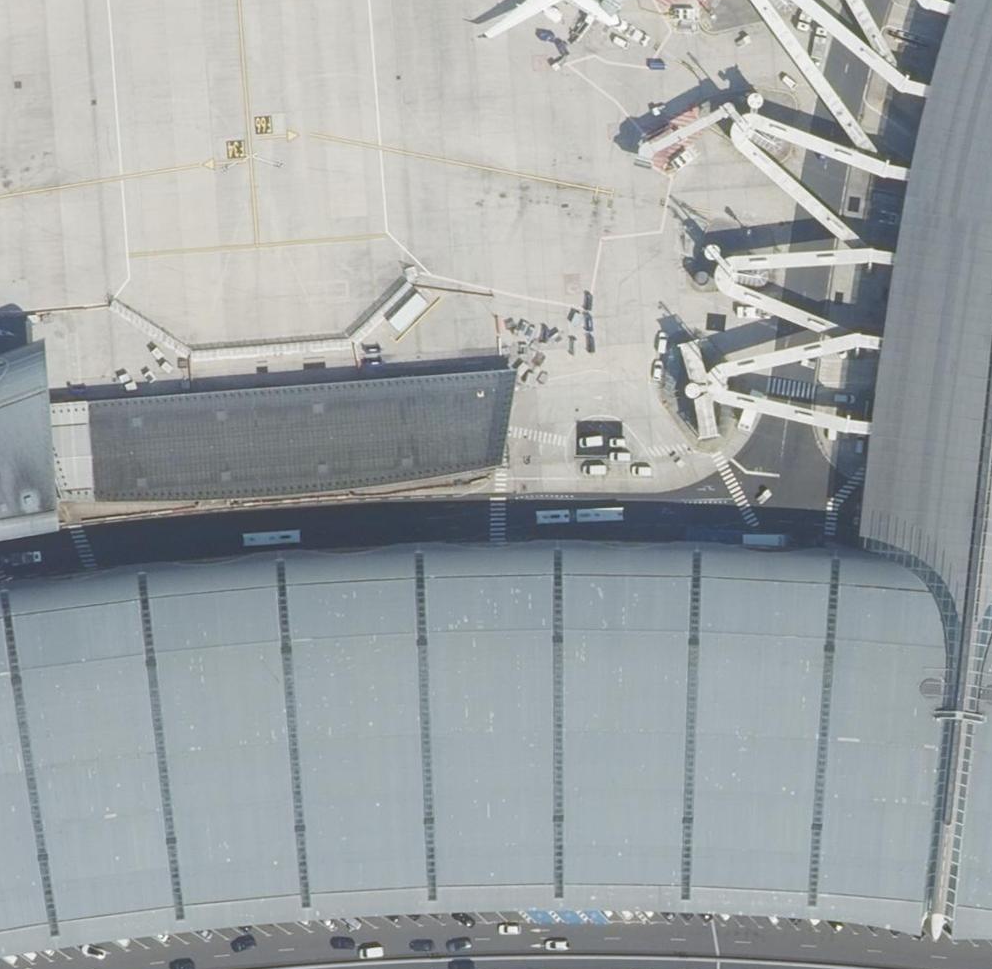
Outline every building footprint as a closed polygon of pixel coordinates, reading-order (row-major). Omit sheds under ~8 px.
[(49,531),(47,503),(40,407),(35,341),(0,354),(0,539),(49,531)] [(502,467),(518,371),(223,392),(40,407),(47,503),(136,505),(259,500),(323,495),(453,477),(502,467)]
